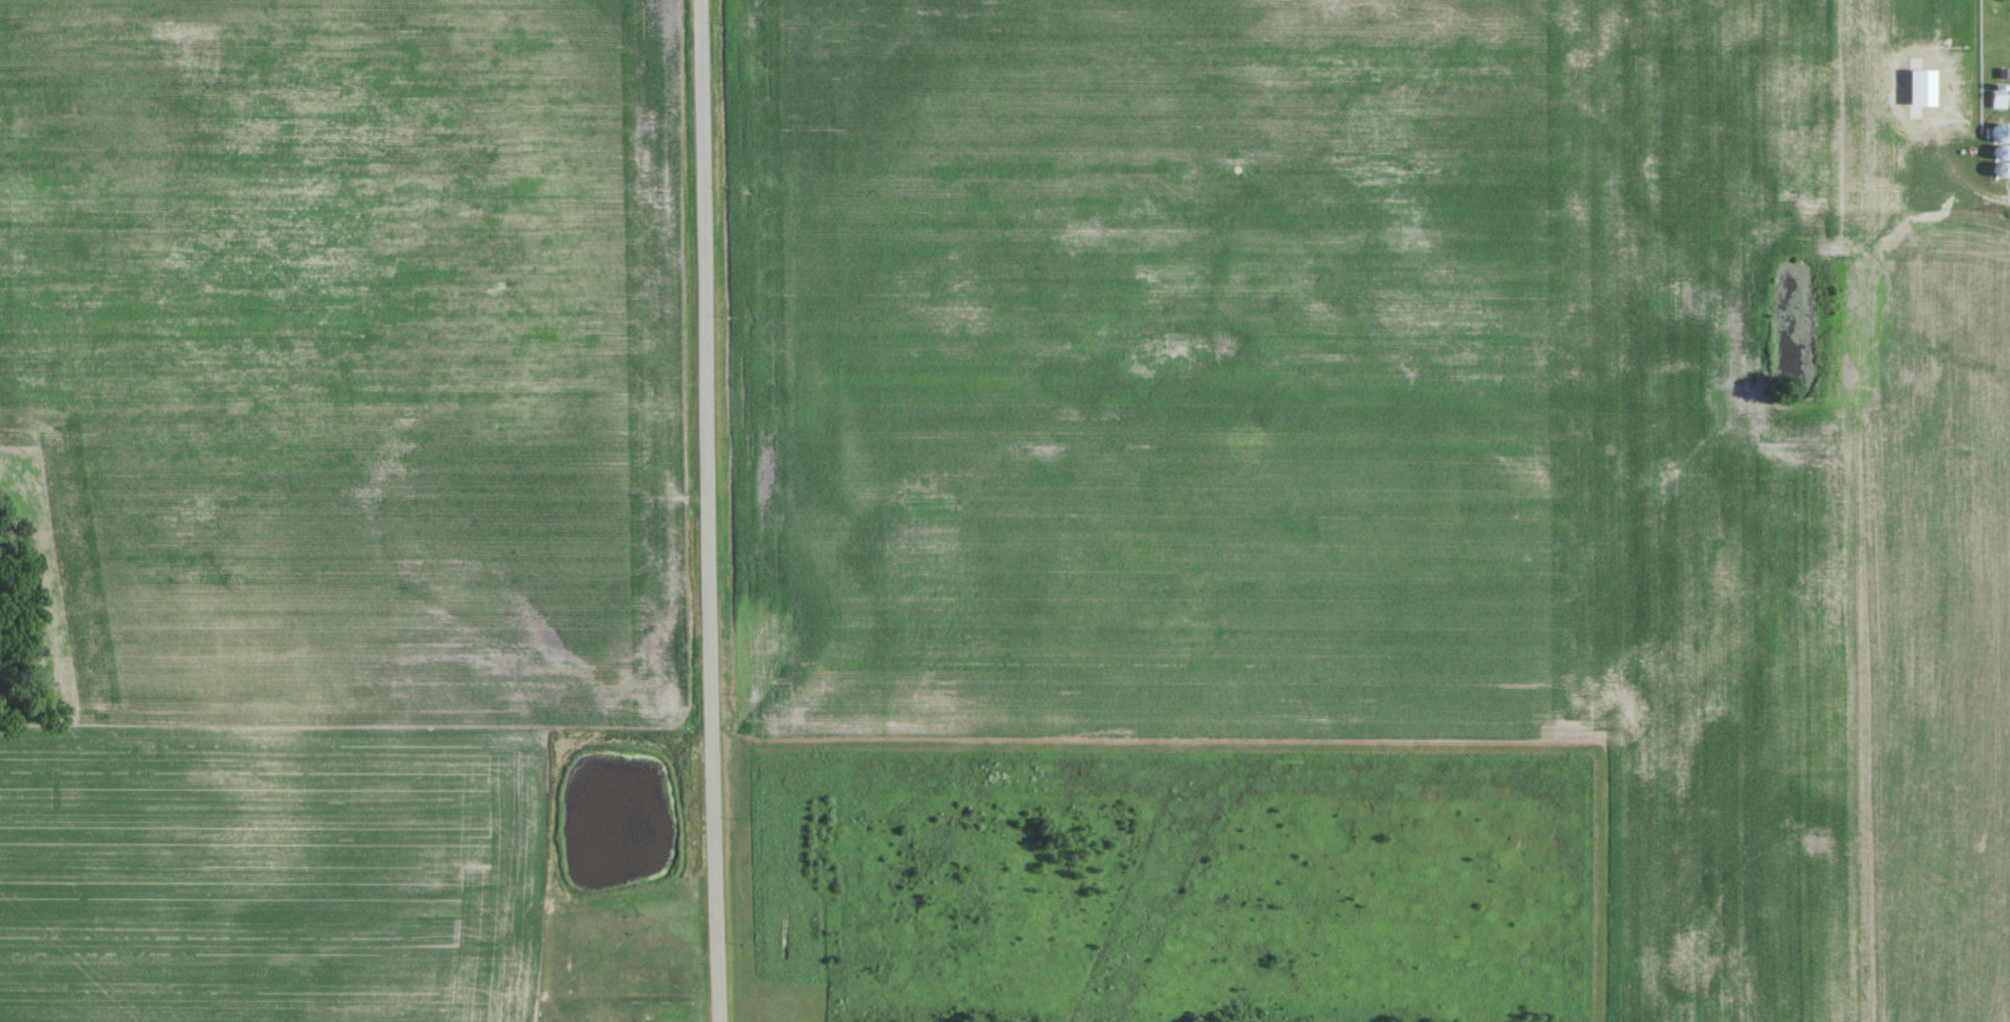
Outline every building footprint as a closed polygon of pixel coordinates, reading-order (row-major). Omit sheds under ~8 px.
[(1995,138),(2005,135),(2002,123),(1992,125),(1995,138)]
